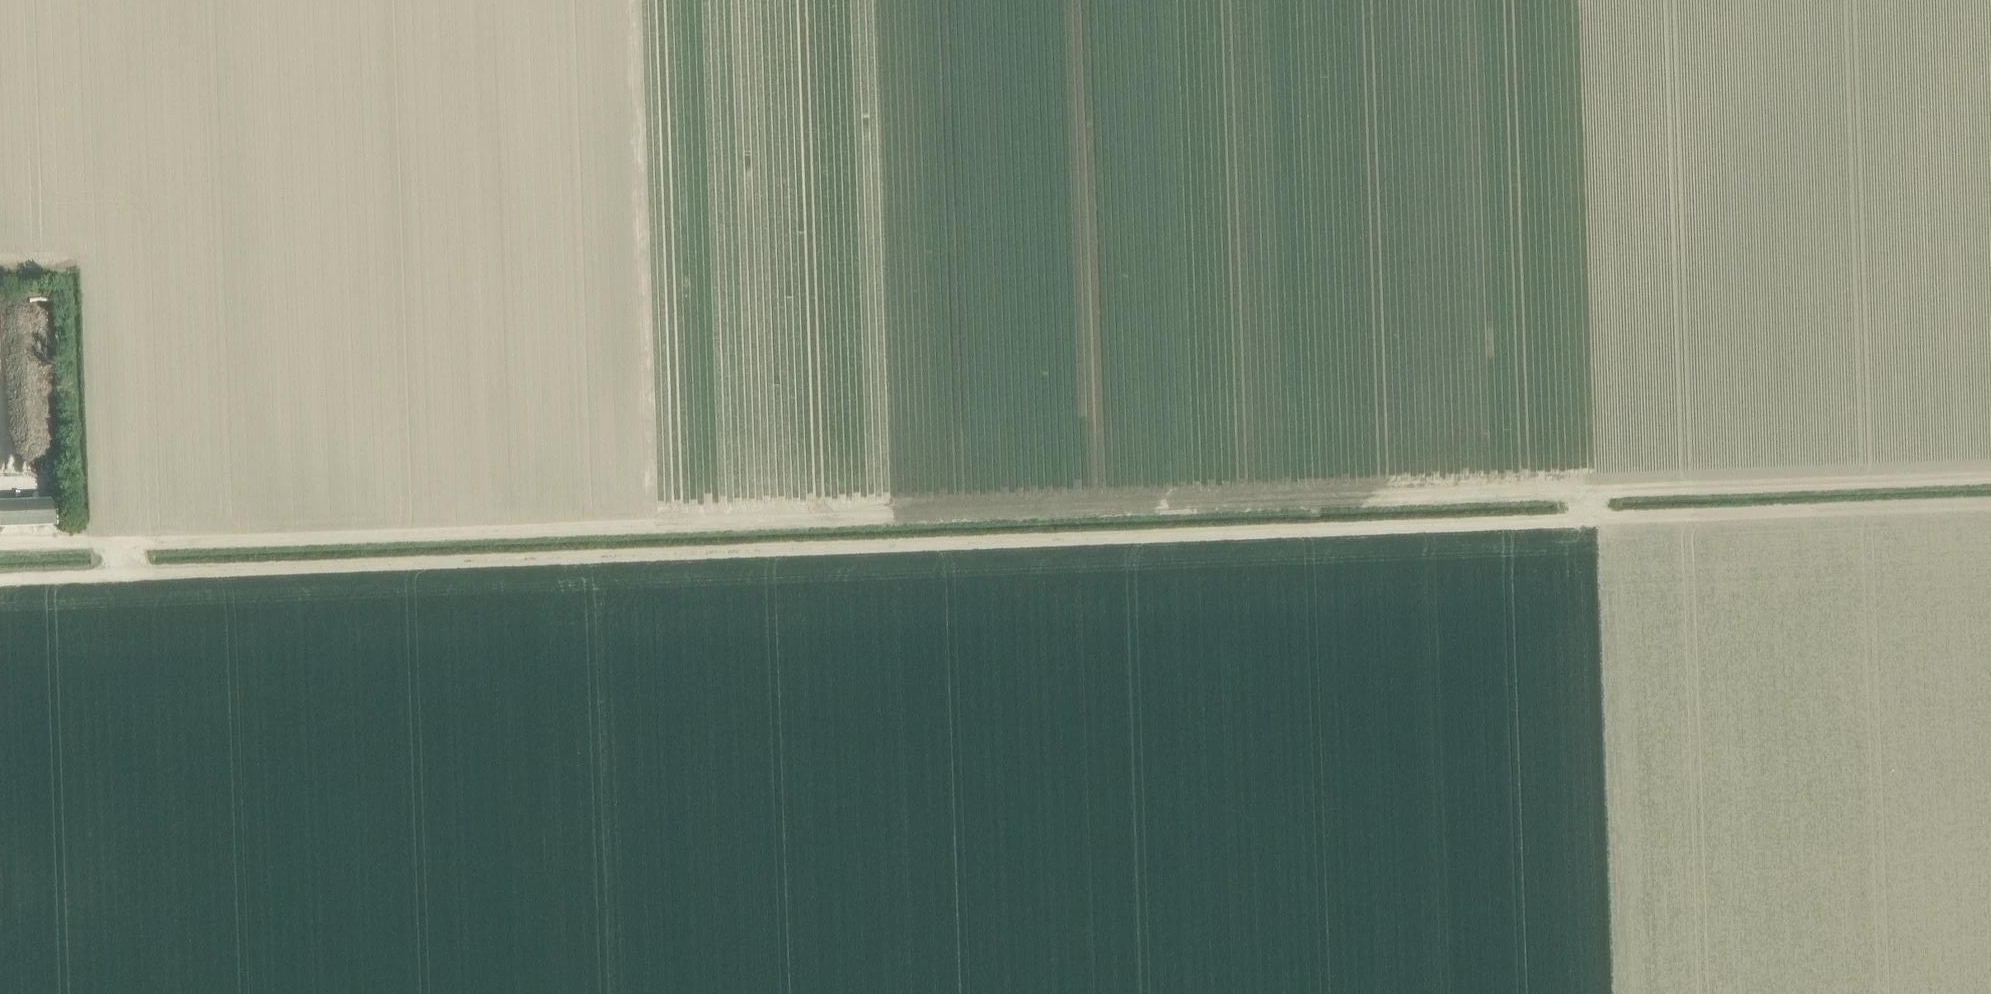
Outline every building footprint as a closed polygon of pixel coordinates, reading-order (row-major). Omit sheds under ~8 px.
[(20,401),(16,305),(0,306),(0,402),(20,401)] [(42,521),(41,494),(0,495),(0,522),(42,521)]
